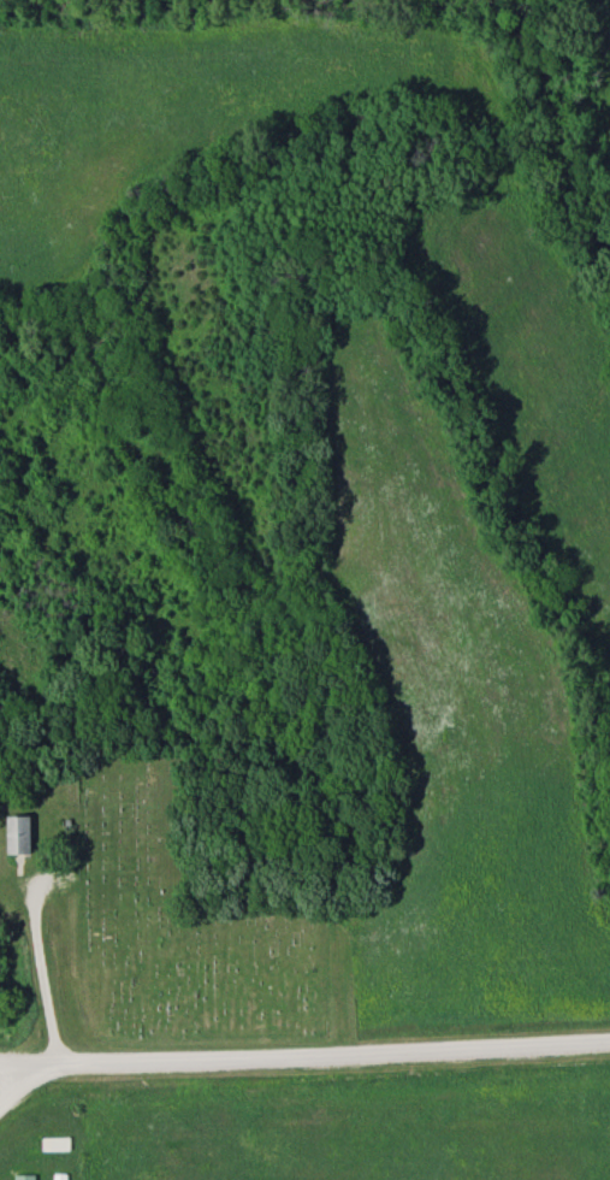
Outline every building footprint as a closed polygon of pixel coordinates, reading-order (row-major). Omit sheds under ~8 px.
[(2,814),(2,854),(28,854),(28,814),(2,814)] [(38,1152),(67,1152),(67,1137),(38,1137),(38,1152)]
